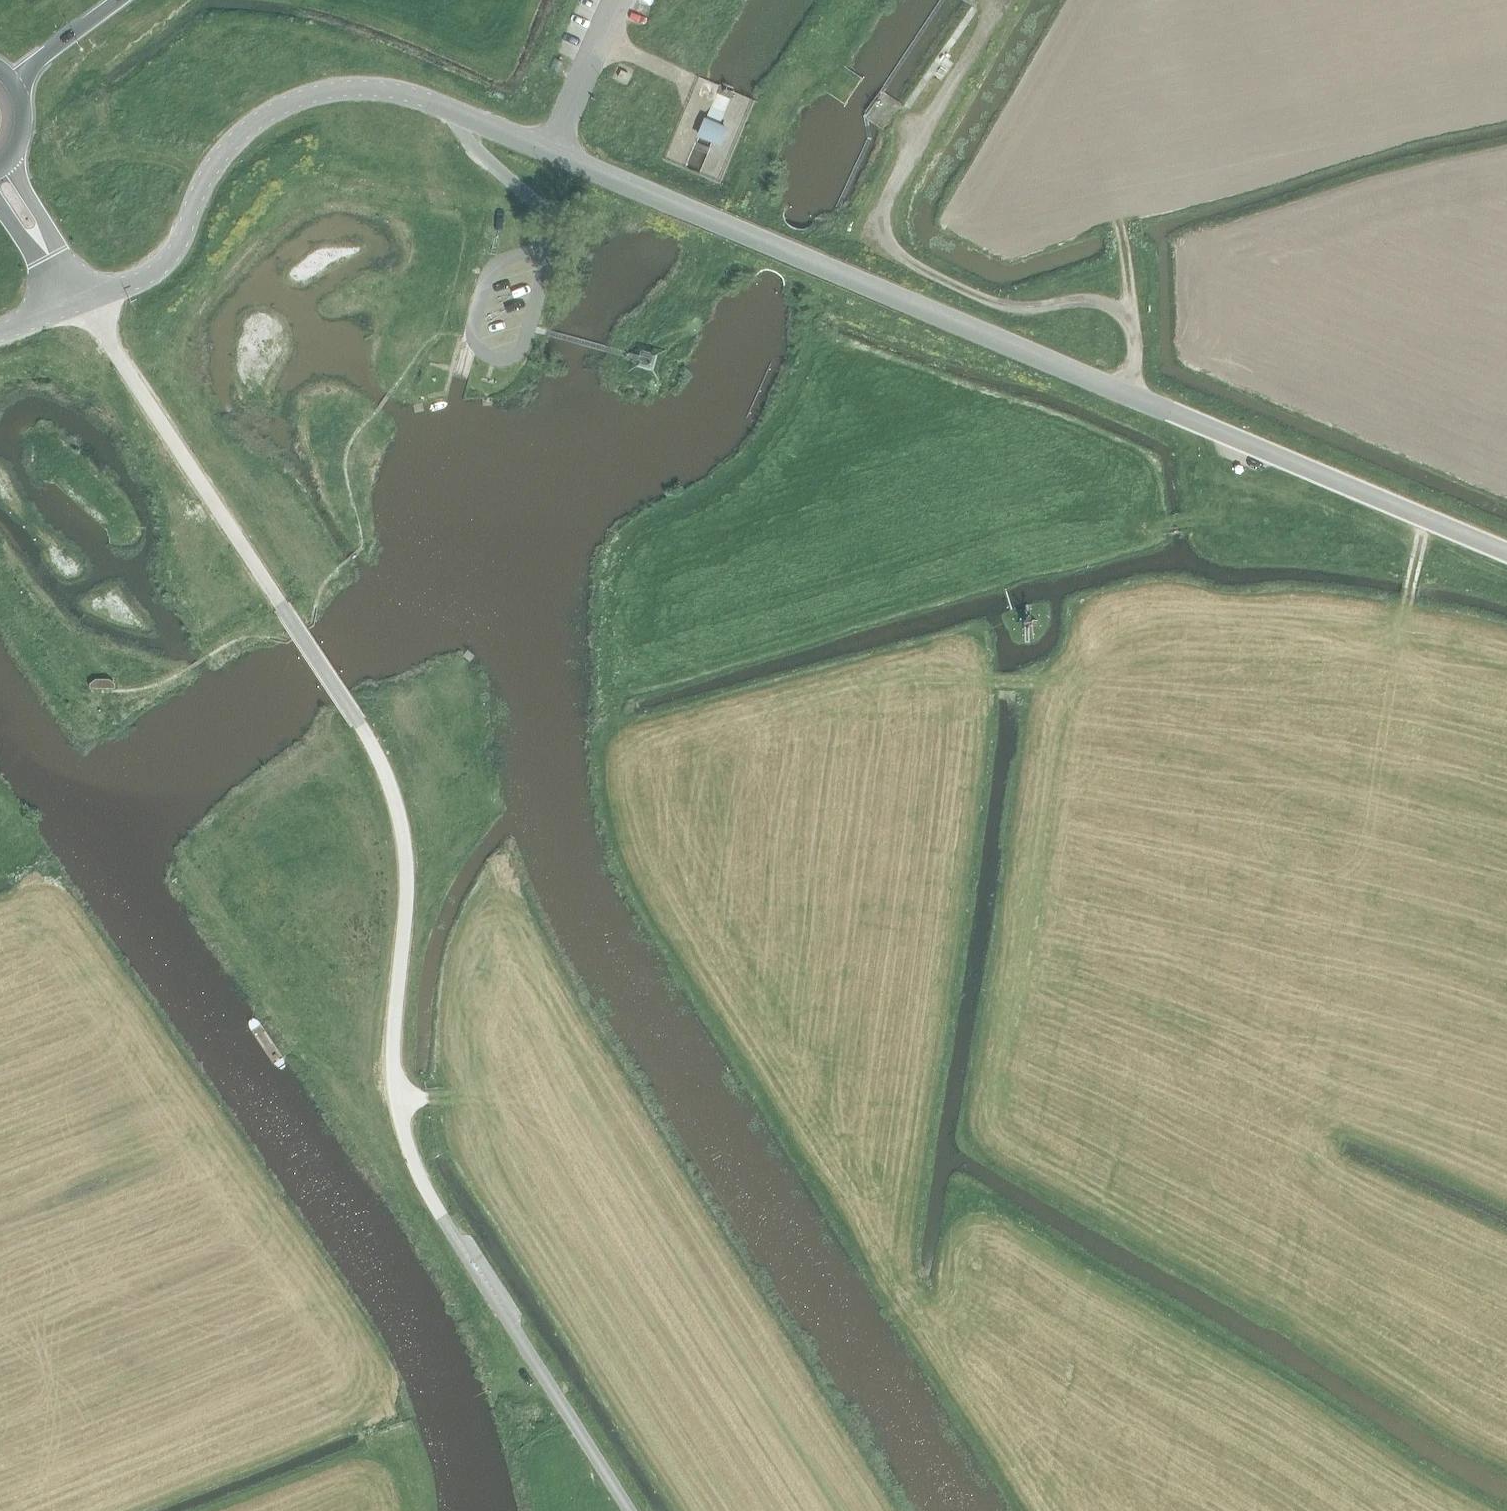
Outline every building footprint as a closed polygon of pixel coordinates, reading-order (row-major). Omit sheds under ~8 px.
[(720,146),(728,128),(705,118),(697,136),(712,143),(720,146)] [(1029,628),(1032,628),(1032,617),(1029,617),(1025,617),(1021,617),(1021,628),(1025,628),(1029,628)]
